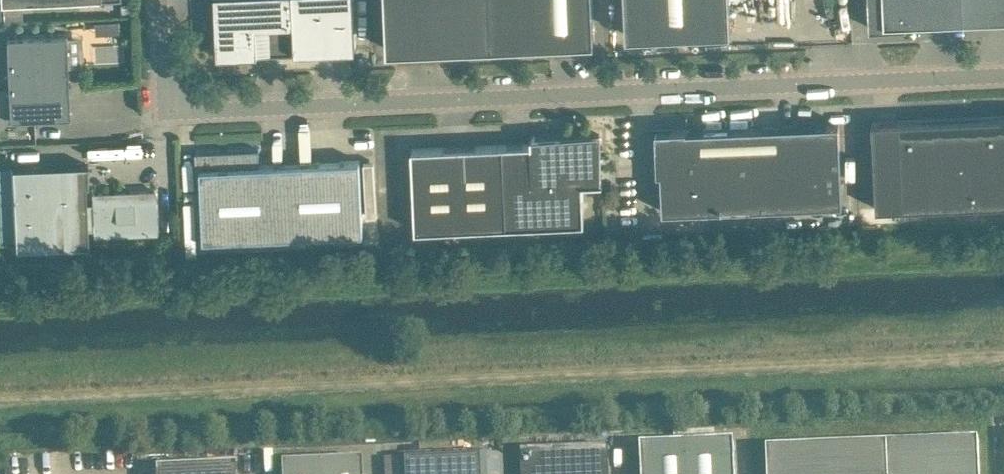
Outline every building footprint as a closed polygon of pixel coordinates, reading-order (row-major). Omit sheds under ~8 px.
[(218,55),(356,49),(354,0),(215,0),(218,55)] [(388,48),(595,39),(593,0),(386,0),(388,48)] [(627,34),(731,29),(730,0),(625,0),(627,34)] [(870,27),(907,25),(907,20),(966,18),(965,0),(869,0),(870,27)] [(966,18),(1003,16),(1003,0),(965,0),(966,18)] [(66,33),(6,35),(10,117),(70,115),(66,33)] [(1003,202),(1003,114),(1001,114),(1002,116),(880,121),(872,121),(872,133),(873,133),(876,208),(1003,202)] [(692,128),(663,129),(656,136),(657,172),(661,171),(663,210),(843,202),(839,122),(692,129),(692,128)] [(415,230),(584,222),(583,182),(603,181),(603,180),(602,180),(600,133),(532,136),(532,135),(531,135),(531,143),(412,148),(415,230)] [(360,159),(260,164),(260,148),(195,151),(197,192),(201,191),(203,239),(364,232),(360,159)] [(93,203),(86,203),(86,183),(88,183),(87,163),(12,166),(16,247),(88,244),(87,229),(95,228),(95,235),(157,232),(155,189),(93,192),(93,203)] [(978,442),(767,451),(768,473),(980,473),(978,442)] [(641,448),(642,473),(735,473),(734,444),(641,448)] [(608,450),(521,454),(522,473),(610,473),(608,450)] [(486,455),(401,458),(402,473),(487,473),(486,455)] [(361,460),(281,464),(281,473),(361,473),(361,460)]
